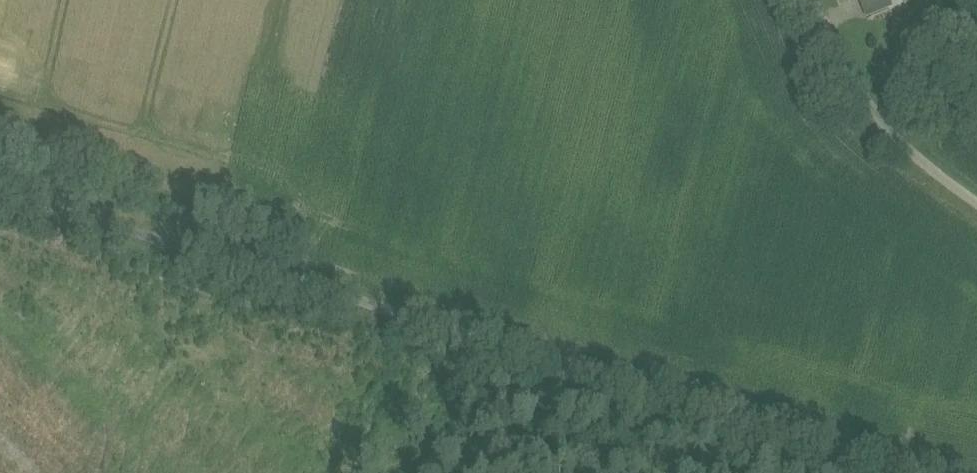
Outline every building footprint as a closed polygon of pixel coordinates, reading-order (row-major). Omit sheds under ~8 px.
[(888,0),(857,0),(865,20),(891,9),(888,0)]
